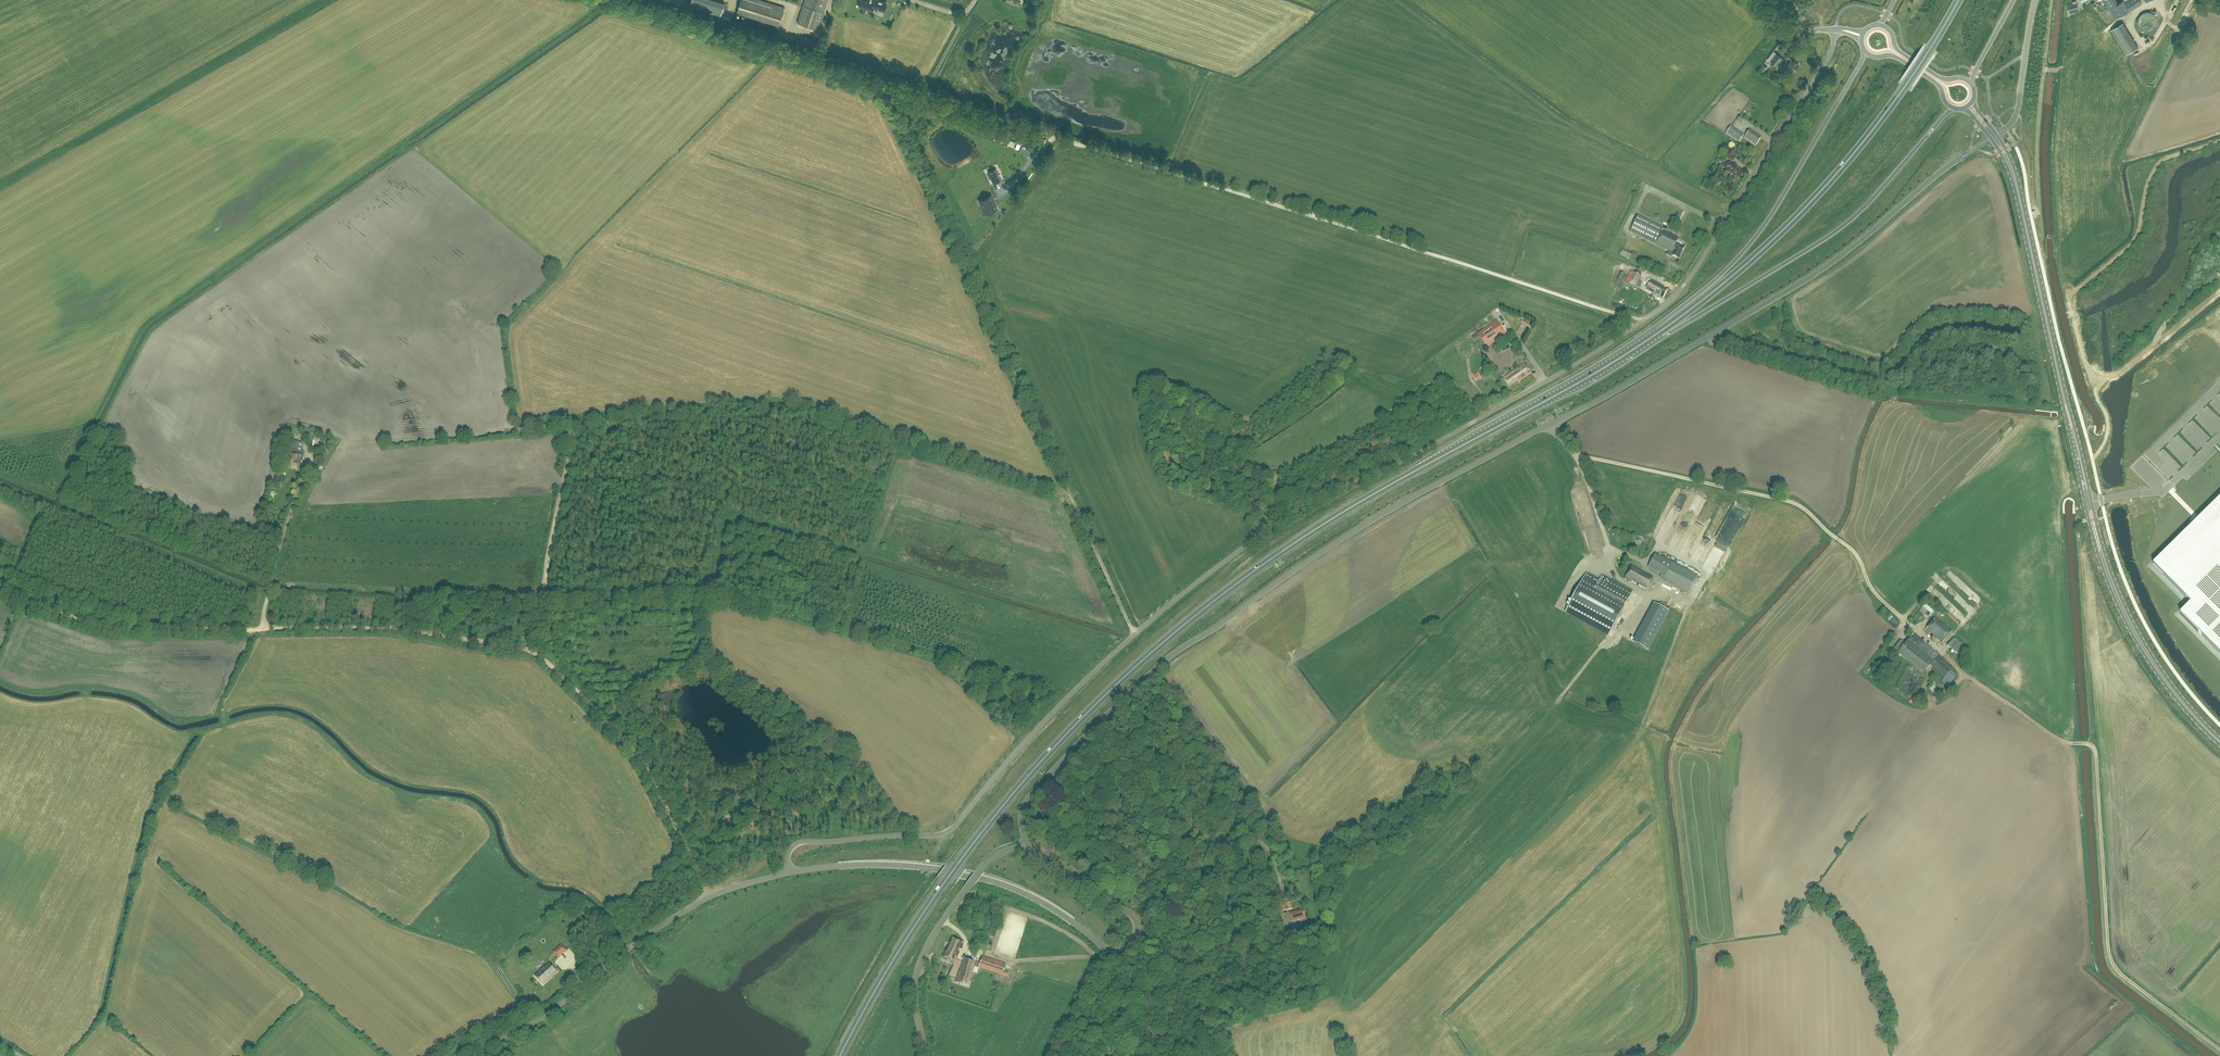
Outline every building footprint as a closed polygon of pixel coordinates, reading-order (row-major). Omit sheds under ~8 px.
[(715,0),(692,0),(690,6),(720,16),(725,3),(715,0)] [(762,0),(741,0),(737,13),(778,25),(784,7),(762,0)] [(797,22),(818,29),(828,0),(804,0),(797,22)] [(872,10),(873,8),(884,11),(886,3),(878,0),(873,0),(872,4),(861,0),(859,0),(858,5),(872,10)] [(1798,12),(1805,5),(1800,0),(1798,0),(1792,6),(1798,12)] [(2122,0),(2117,2),(2116,0),(2104,0),(2115,19),(2141,3),(2139,0),(2122,0)] [(2077,2),(2068,5),(2070,12),(2079,10),(2077,2)] [(1909,5),(1903,14),(1912,20),(1915,14),(1910,10),(1912,7),(1909,5)] [(1919,15),(1923,10),(1917,6),(1913,11),(1919,15)] [(2154,13),(2150,11),(2147,11),(2143,12),(2140,15),(2139,18),(2138,21),(2138,25),(2140,28),(2143,30),(2146,32),(2150,32),(2153,31),(2156,29),(2158,25),(2159,22),(2158,18),(2156,15),(2154,13)] [(1868,13),(1839,15),(1840,25),(1869,22),(1868,13)] [(1901,14),(1898,20),(1914,31),(1918,25),(1901,14)] [(2139,47),(2123,22),(2111,30),(2127,55),(2139,47)] [(1888,48),(1892,43),(1885,36),(1880,42),(1888,48)] [(816,48),(819,49),(821,42),(805,37),(803,44),(816,48)] [(1785,60),(1775,53),(1769,61),(1776,66),(1780,61),(1785,65),(1793,71),(1798,66),(1798,64),(1795,62),(1796,62),(1793,60),(1790,58),(1788,57),(1785,60)] [(1740,143),(1746,136),(1733,126),(1727,134),(1740,143)] [(1761,138),(1750,131),(1744,139),(1755,146),(1761,138)] [(1736,151),(1731,148),(1726,158),(1733,162),(1735,158),(1733,157),(1736,151)] [(1736,167),(1729,162),(1728,164),(1727,163),(1725,163),(1723,167),(1723,168),(1725,169),(1724,170),(1739,179),(1743,173),(1735,168),(1736,167)] [(989,173),(987,174),(988,176),(990,176),(993,183),(1001,180),(995,168),(988,171),(989,173)] [(981,198),(979,200),(982,207),(985,214),(996,209),(997,208),(994,202),(991,194),(981,198)] [(1664,250),(1668,252),(1666,255),(1671,258),(1672,256),(1678,260),(1680,255),(1684,248),(1676,244),(1678,239),(1663,232),(1663,231),(1637,218),(1629,233),(1664,250)] [(1638,255),(1626,250),(1625,252),(1622,250),(1619,256),(1634,263),(1638,255)] [(1667,268),(1663,266),(1659,273),(1663,275),(1667,268)] [(1636,287),(1641,289),(1643,283),(1640,281),(1642,276),(1631,272),(1627,283),(1630,284),(1633,276),(1636,277),(1634,284),(1637,285),(1636,287)] [(1660,285),(1651,280),(1645,290),(1663,299),(1667,291),(1664,289),(1664,288),(1660,285)] [(1487,348),(1507,334),(1497,320),(1471,338),(1474,342),(1480,338),(1487,348)] [(1521,325),(1531,330),(1534,325),(1524,320),(1521,325)] [(1518,383),(1531,374),(1524,364),(1503,379),(1509,387),(1517,381),(1518,383)] [(303,444),(292,441),(290,450),(301,453),(303,444)] [(299,461),(301,456),(291,453),(289,461),(285,459),(283,466),(287,467),(287,468),(294,470),(294,469),(297,470),(299,463),(296,462),(297,460),(299,461)] [(1584,514),(1588,513),(1583,499),(1579,501),(1584,514)] [(2153,566),(2191,604),(2180,615),(2219,655),(2219,500),(2153,566)] [(1728,525),(1715,554),(1725,559),(1741,525),(1738,524),(1736,528),(1728,525)] [(1673,563),(1672,564),(1655,555),(1647,568),(1660,575),(1659,578),(1660,580),(1687,595),(1697,577),(1673,563)] [(1653,578),(1632,567),(1625,579),(1631,583),(1632,582),(1647,590),(1653,578)] [(1609,635),(1632,592),(1602,576),(1599,581),(1587,574),(1566,612),(1565,613),(1567,614),(1567,613),(1608,635),(1607,635),(1608,636),(1609,635)] [(1953,593),(1951,595),(1959,602),(1961,600),(1953,593)] [(1666,617),(1668,612),(1654,604),(1651,609),(1666,617)] [(1666,617),(1651,609),(1633,643),(1633,644),(1647,651),(1666,617)] [(1952,632),(1935,618),(1925,631),(1942,644),(1952,632)] [(1982,645),(1986,641),(1976,631),(1972,635),(1982,645)] [(1916,644),(1910,638),(1905,644),(1901,641),(1893,650),(1923,675),(1939,655),(1920,640),(1916,644)] [(1964,646),(1954,638),(1946,647),(1957,655),(1964,646)] [(1952,669),(1941,660),(1933,669),(1945,678),(1942,682),(1948,687),(1957,677),(1950,672),(1952,669)] [(1903,665),(1898,661),(1883,683),(1888,687),(1903,665)] [(1883,671),(1879,668),(1872,677),(1877,680),(1883,671)] [(1935,681),(1933,679),(1929,683),(1932,685),(1928,689),(1935,695),(1944,685),(1937,679),(1935,681)] [(1282,912),(1288,910),(1287,903),(1285,899),(1279,901),(1280,905),(1282,912)] [(1305,918),(1302,910),(1289,914),(1291,922),(1305,918)] [(963,943),(951,937),(948,944),(949,944),(948,948),(947,948),(942,958),(954,963),(959,953),(957,952),(958,948),(960,949),(963,943)] [(553,952),(558,958),(566,951),(561,945),(553,952)] [(1002,976),(1005,965),(982,957),(980,964),(963,958),(959,972),(956,983),(968,987),(971,976),(974,967),(1002,976)] [(544,968),(540,972),(535,976),(543,985),(557,972),(554,968),(552,967),(549,963),(544,968)]
